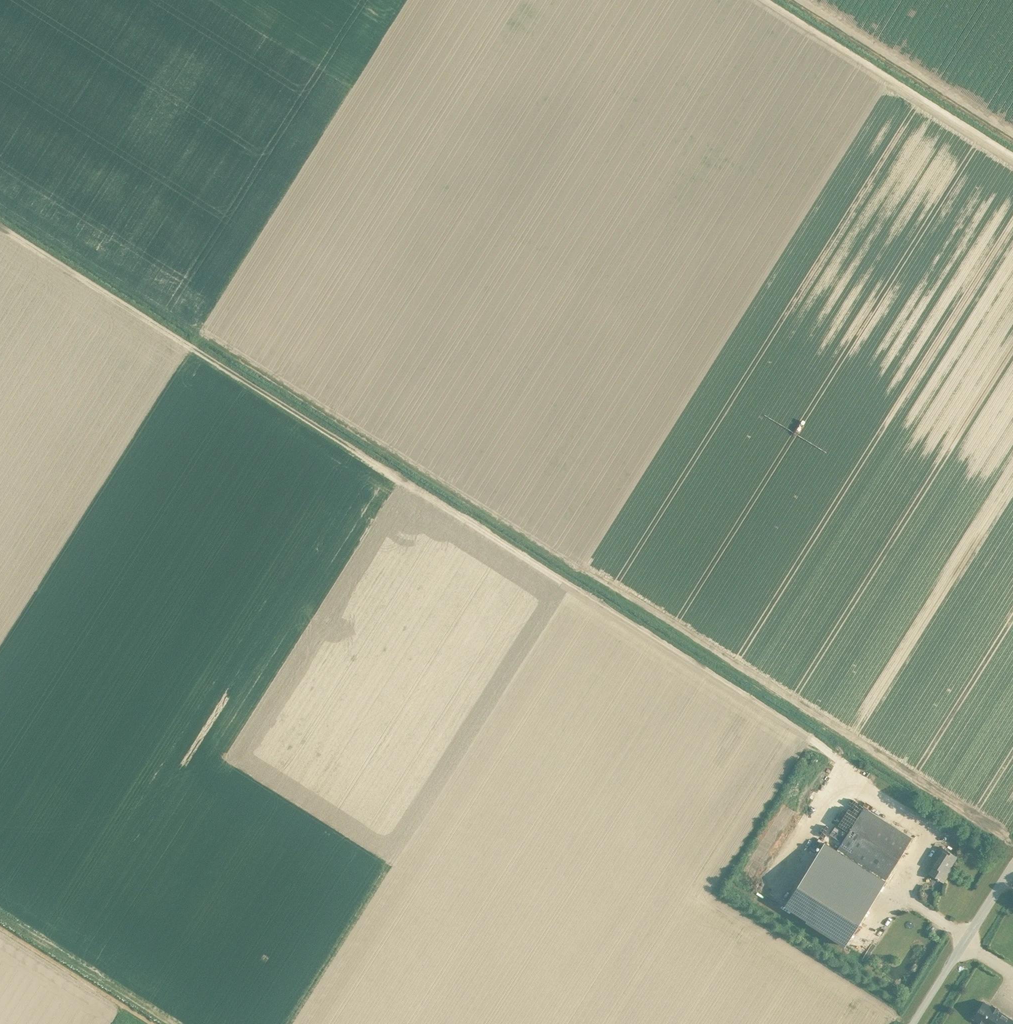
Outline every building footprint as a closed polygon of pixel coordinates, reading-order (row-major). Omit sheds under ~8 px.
[(885,878),(911,837),(862,806),(837,848),(884,877),(885,878)] [(823,841),(783,905),(844,943),(884,880),(883,879),(884,877),(837,848),(836,849),(823,841)] [(947,870),(956,856),(940,846),(929,864),(932,866),(929,872),(936,877),(936,878),(937,879),(938,878),(942,881),(949,871),(947,870)] [(1011,1019),(997,1009),(997,1008),(992,1005),(991,1006),(983,1000),(972,1017),(980,1022),(978,1023),(1008,1023),(1011,1019)]
